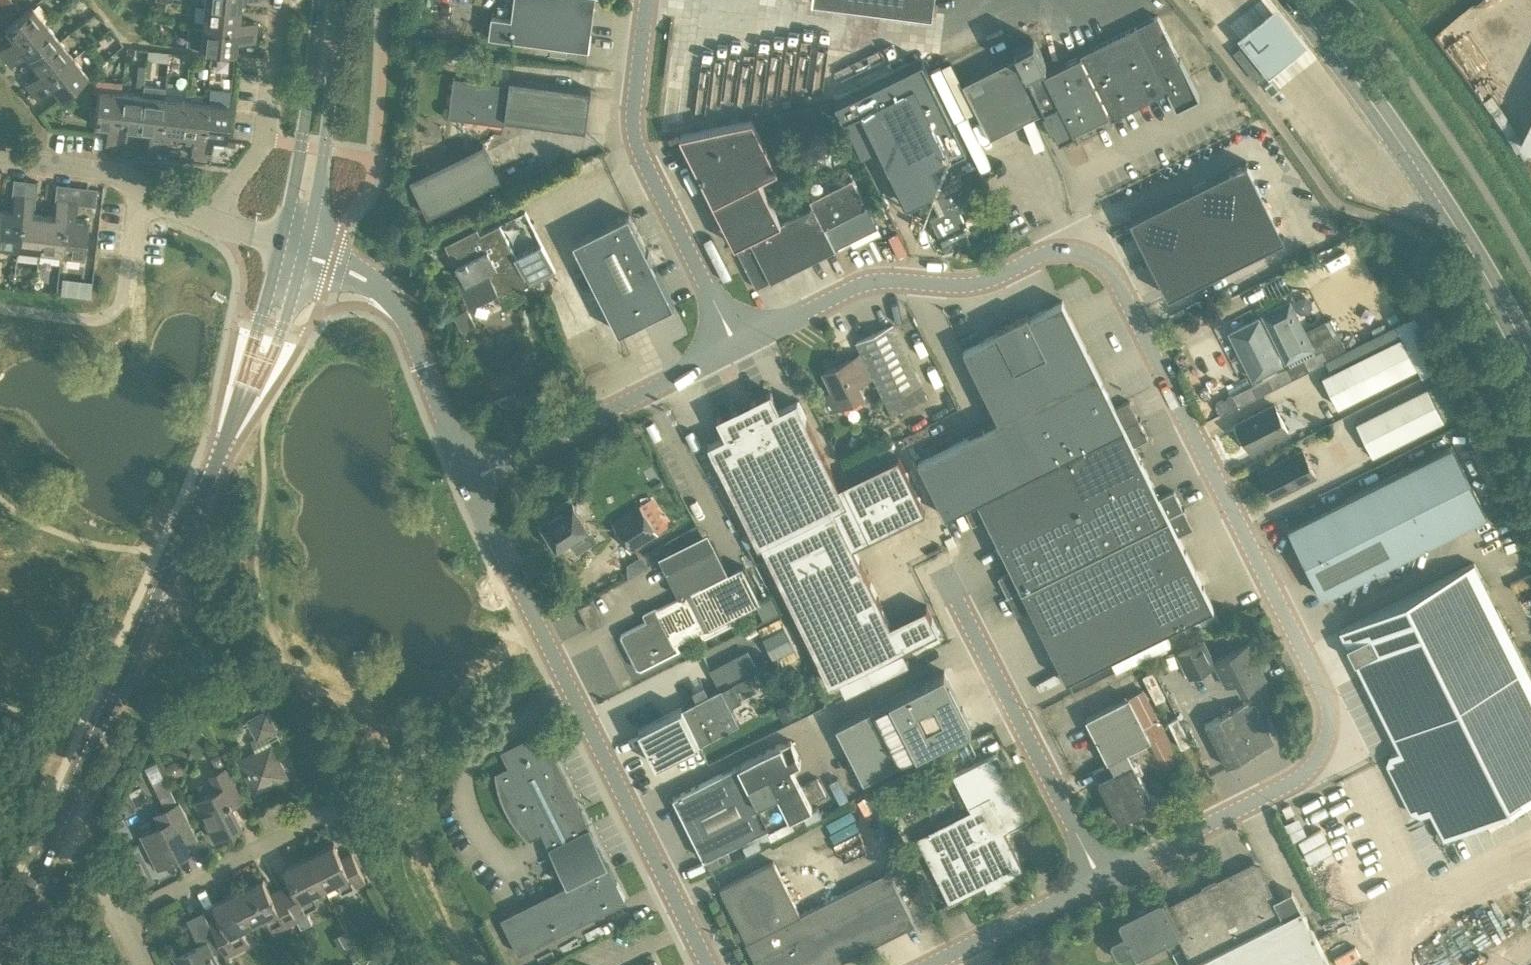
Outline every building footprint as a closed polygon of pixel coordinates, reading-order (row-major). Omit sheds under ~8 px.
[(11,0),(0,8),(0,23),(18,9),(11,0)] [(11,0),(0,0),(0,8),(11,0)] [(203,4),(239,8),(240,0),(204,0),(203,4)] [(593,0),(513,0),(510,17),(490,14),(487,36),(587,49),(593,0)] [(811,1),(932,17),(934,0),(811,0),(811,1)] [(164,10),(164,3),(155,2),(155,10),(164,10)] [(239,8),(203,4),(201,26),(255,32),(256,22),(237,20),(239,8)] [(12,37),(0,47),(0,52),(4,57),(46,23),(32,6),(4,28),(12,37)] [(1242,42),(1252,55),(1268,73),(1274,81),(1310,51),(1278,12),(1242,42)] [(1017,55),(963,83),(990,137),(1044,110),(1060,140),(1075,132),(1074,131),(1109,113),(1112,118),(1167,91),(1176,109),(1200,97),(1180,58),(1179,58),(1158,16),(1137,27),(1081,55),(1081,54),(1045,72),(1029,39),(1013,47),(1017,55)] [(59,40),(46,23),(4,57),(10,65),(24,53),(32,62),(59,40)] [(255,32),(201,26),(199,49),(234,52),(236,39),(254,41),(255,32)] [(32,62),(39,71),(24,82),(31,91),(73,57),(59,40),(32,62)] [(126,56),(134,57),(135,48),(127,47),(126,56)] [(147,50),(146,60),(153,61),(154,50),(147,50)] [(1267,74),(1252,55),(1243,62),(1258,81),(1267,74)] [(87,75),(73,57),(31,91),(37,98),(51,87),(59,97),(87,75)] [(164,96),(165,87),(144,84),(146,65),(138,64),(135,86),(143,86),(142,94),(138,130),(149,131),(147,149),(157,150),(164,96)] [(121,92),(120,92),(121,81),(94,78),(93,91),(98,92),(94,125),(106,127),(105,144),(114,145),(121,92)] [(585,130),(590,90),(510,80),(509,85),(454,78),(448,118),(504,125),(505,120),(585,130)] [(944,186),(933,165),(950,156),(915,84),(861,111),(907,204),(928,194),(938,213),(930,217),(943,244),(970,231),(960,212),(974,205),(961,178),(944,186)] [(142,94),(121,92),(114,145),(124,147),(126,129),(138,130),(142,94)] [(185,99),(164,96),(157,150),(167,151),(169,134),(180,135),(185,99)] [(185,99),(180,135),(184,135),(185,141),(191,145),(190,154),(200,155),(206,101),(185,99)] [(206,101),(200,155),(209,156),(211,138),(224,140),(228,103),(206,101)] [(428,215),(501,179),(483,143),(410,179),(428,215)] [(1168,297),(1285,239),(1247,161),(1130,219),(1131,221),(1134,220),(1170,292),(1166,294),(1168,297)] [(814,205),(781,221),(759,179),(713,202),(756,288),(878,227),(853,177),(810,198),(814,205)] [(17,247),(24,180),(13,178),(10,205),(11,205),(11,211),(0,209),(0,245),(17,247)] [(24,180),(17,247),(39,250),(43,214),(31,213),(32,207),(34,207),(37,181),(24,180)] [(43,214),(39,250),(60,252),(68,184),(56,183),(54,210),(55,210),(54,216),(43,214)] [(68,184),(60,252),(83,255),(87,219),(74,218),(75,212),(77,212),(80,185),(68,184)] [(513,233),(523,229),(526,238),(537,235),(530,212),(509,218),(513,233)] [(619,333),(674,305),(627,215),(573,242),(619,333)] [(542,247),(516,259),(500,226),(454,248),(461,263),(455,266),(463,282),(459,284),(470,306),(496,293),(499,299),(554,272),(542,247)] [(1328,249),(1335,266),(1361,256),(1354,239),(1328,249)] [(1369,273),(1361,278),(1380,311),(1389,306),(1369,273)] [(1327,294),(1351,336),(1382,318),(1357,276),(1327,294)] [(91,283),(78,281),(77,297),(89,299),(91,283)] [(1026,314),(1010,322),(1048,397),(1097,373),(1061,301),(1028,318),(1026,314)] [(1312,346),(1290,302),(1264,315),(1286,359),(1312,346)] [(1281,363),(1258,317),(1229,331),(1252,378),(1281,363)] [(1048,397),(1010,322),(995,330),(996,333),(963,350),(998,422),(1023,409),(1048,397)] [(884,400),(920,383),(892,325),(856,343),(884,400)] [(1337,407),(1416,367),(1401,337),(1322,376),(1337,407)] [(1323,350),(1287,367),(1292,378),(1328,360),(1323,350)] [(823,371),(832,389),(820,394),(829,411),(864,395),(859,384),(871,378),(860,354),(823,371)] [(1287,367),(1251,385),(1256,396),(1292,378),(1287,367)] [(1097,373),(1048,397),(1023,409),(1050,464),(1139,421),(1140,420),(1140,419),(1138,420),(1129,401),(1115,409),(1097,373)] [(1220,414),(1256,396),(1251,385),(1215,403),(1220,414)] [(1372,455),(1443,419),(1427,387),(1356,423),(1372,455)] [(839,485),(798,401),(780,410),(771,391),(717,418),(726,436),(708,445),(759,547),(763,545),(832,684),(941,630),(928,605),(892,622),(854,546),(866,540),(839,485)] [(503,397),(492,402),(493,404),(497,413),(504,410),(508,408),(503,397)] [(1236,424),(1238,428),(1235,429),(1240,438),(1242,437),(1249,451),(1287,432),(1274,405),(1236,424)] [(1023,409),(998,422),(918,462),(945,517),(963,507),(1050,464),(1023,409)] [(1148,439),(1139,421),(1050,464),(1072,509),(1146,472),(1133,446),(1148,439)] [(1452,447),(1398,473),(1289,528),(1302,554),(1299,555),(1307,573),(1311,571),(1324,597),(1486,516),(1452,447)] [(1315,476),(1302,450),(1260,471),(1272,497),(1315,476)] [(899,456),(839,485),(866,540),(925,511),(899,456)] [(1072,509),(1050,464),(963,507),(972,526),(986,519),(999,545),(1072,509)] [(1146,472),(1072,509),(1094,553),(1183,510),(1173,491),(1159,498),(1146,472)] [(542,527),(543,529),(542,533),(545,538),(550,539),(556,550),(570,541),(577,552),(595,540),(570,500),(557,508),(562,514),(542,527)] [(630,551),(658,533),(640,505),(612,522),(630,551)] [(1072,509),(999,545),(1012,571),(997,578),(1007,596),(1094,553),(1072,509)] [(1183,510),(1094,553),(1117,599),(1139,644),(1213,608),(1178,536),(1192,529),(1183,510)] [(656,551),(665,570),(679,597),(656,608),(659,613),(622,632),(620,636),(636,667),(640,668),(678,649),(675,643),(699,631),(704,639),(730,626),(731,622),(729,618),(761,602),(742,566),(728,574),(705,527),(656,551)] [(1117,599),(1094,553),(1007,596),(1016,615),(1030,608),(1043,635),(1117,599)] [(1530,796),(1530,677),(1475,564),(1340,631),(1400,751),(1391,755),(1387,766),(1411,813),(1421,817),(1430,812),(1444,840),(1530,796)] [(756,577),(761,596),(770,594),(765,575),(756,577)] [(589,629),(601,623),(590,599),(577,606),(589,629)] [(1117,599),(1043,635),(1066,680),(1139,644),(1117,599)] [(1188,675),(1214,662),(1216,661),(1205,639),(1177,654),(1188,675)] [(1248,645),(1216,661),(1214,662),(1226,687),(1237,681),(1242,692),(1266,680),(1248,645)] [(709,669),(719,688),(643,728),(650,740),(646,744),(650,752),(655,750),(662,764),(739,723),(730,706),(742,700),(733,683),(758,671),(747,650),(709,669)] [(840,730),(867,786),(976,734),(950,678),(840,730)] [(1086,720),(1108,762),(1109,762),(1127,752),(1150,740),(1154,738),(1168,765),(1177,761),(1178,760),(1175,753),(1157,719),(1143,690),(1128,698),(1086,720)] [(794,712),(788,699),(778,705),(784,717),(794,712)] [(1250,699),(1233,708),(1204,724),(1226,766),(1273,743),(1250,699)] [(251,740),(257,752),(240,760),(256,790),(286,775),(266,736),(278,730),(267,709),(246,719),(255,738),(251,740)] [(1190,740),(1181,718),(1173,721),(1183,743),(1190,740)] [(507,765),(494,772),(494,777),(494,782),(494,784),(495,789),(496,794),(496,796),(498,801),(500,806),(501,808),(503,813),(505,817),(507,819),(510,823),(511,825),(515,829),(518,832),(522,835),(524,837),(528,840),(541,833),(566,884),(500,916),(519,953),(626,900),(608,863),(607,863),(589,828),(590,828),(541,730),(500,751),(507,765)] [(784,746),(741,766),(675,798),(705,862),(814,810),(813,807),(828,799),(820,782),(805,789),(795,768),(804,764),(794,744),(785,748),(784,746)] [(1099,782),(1109,802),(1119,822),(1136,813),(1141,810),(1153,804),(1143,784),(1133,765),(1127,752),(1109,762),(1115,774),(1114,774),(1099,782)] [(952,777),(970,812),(916,839),(948,904),(1002,876),(1004,880),(1023,870),(1005,834),(1030,821),(997,755),(952,777)] [(146,766),(150,774),(162,769),(158,760),(146,766)] [(211,775),(218,789),(195,800),(214,838),(243,824),(233,804),(245,798),(229,766),(211,775)] [(916,809),(948,793),(941,778),(909,794),(916,809)] [(154,815),(159,825),(140,835),(156,867),(202,844),(180,801),(154,815)] [(833,817),(841,834),(865,822),(857,805),(833,817)] [(334,843),(309,855),(325,886),(337,881),(342,892),(366,880),(354,857),(343,862),(334,843)] [(325,886),(309,855),(284,868),(293,887),(284,892),(296,915),(318,904),(313,893),(325,886)] [(915,926),(888,872),(800,916),(774,863),(719,891),(756,964),(838,964),(915,926)] [(1124,933),(1118,936),(1114,940),(1113,945),(1114,950),(1117,955),(1123,956),(1128,955),(1134,952),(1134,954),(1165,938),(1166,942),(1178,936),(1193,964),(1330,964),(1301,908),(1283,917),(1258,867),(1253,865),(1167,908),(1163,902),(1160,900),(1121,920),(1119,924),(1124,933)] [(296,915),(284,892),(273,897),(264,878),(239,891),(255,922),(268,916),(275,931),(298,920),(296,915)] [(214,903),(223,922),(212,928),(223,948),(226,955),(250,944),(242,928),(255,922),(239,891),(214,903)] [(199,943),(176,955),(182,964),(217,964),(211,954),(223,948),(212,928),(204,911),(187,919),(199,943)]
